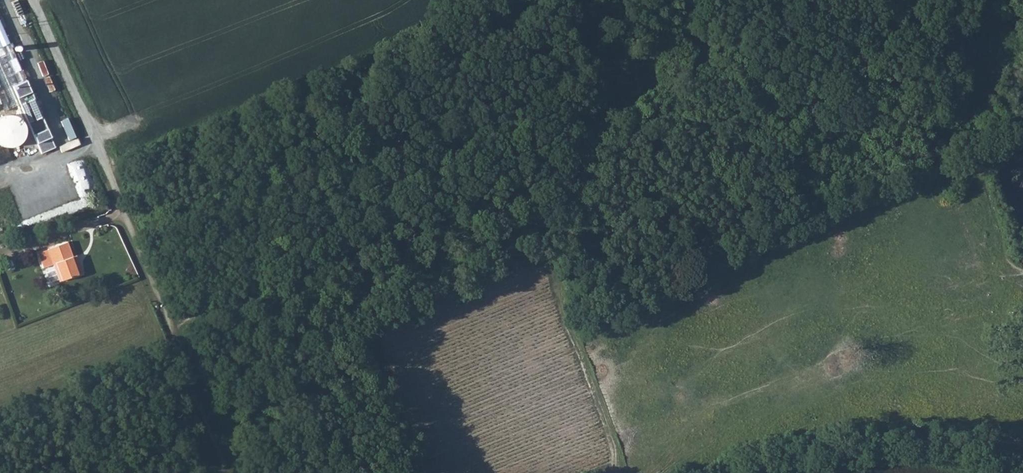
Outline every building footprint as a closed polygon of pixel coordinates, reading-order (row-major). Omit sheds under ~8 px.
[(41,154),(54,149),(24,73),(19,75),(22,81),(14,84),(41,154)] [(25,147),(27,118),(0,116),(0,145),(25,147)] [(41,250),(54,282),(77,273),(72,262),(66,264),(64,257),(66,256),(60,243),(41,250)] [(66,264),(72,262),(70,255),(66,256),(64,257),(66,264)]
